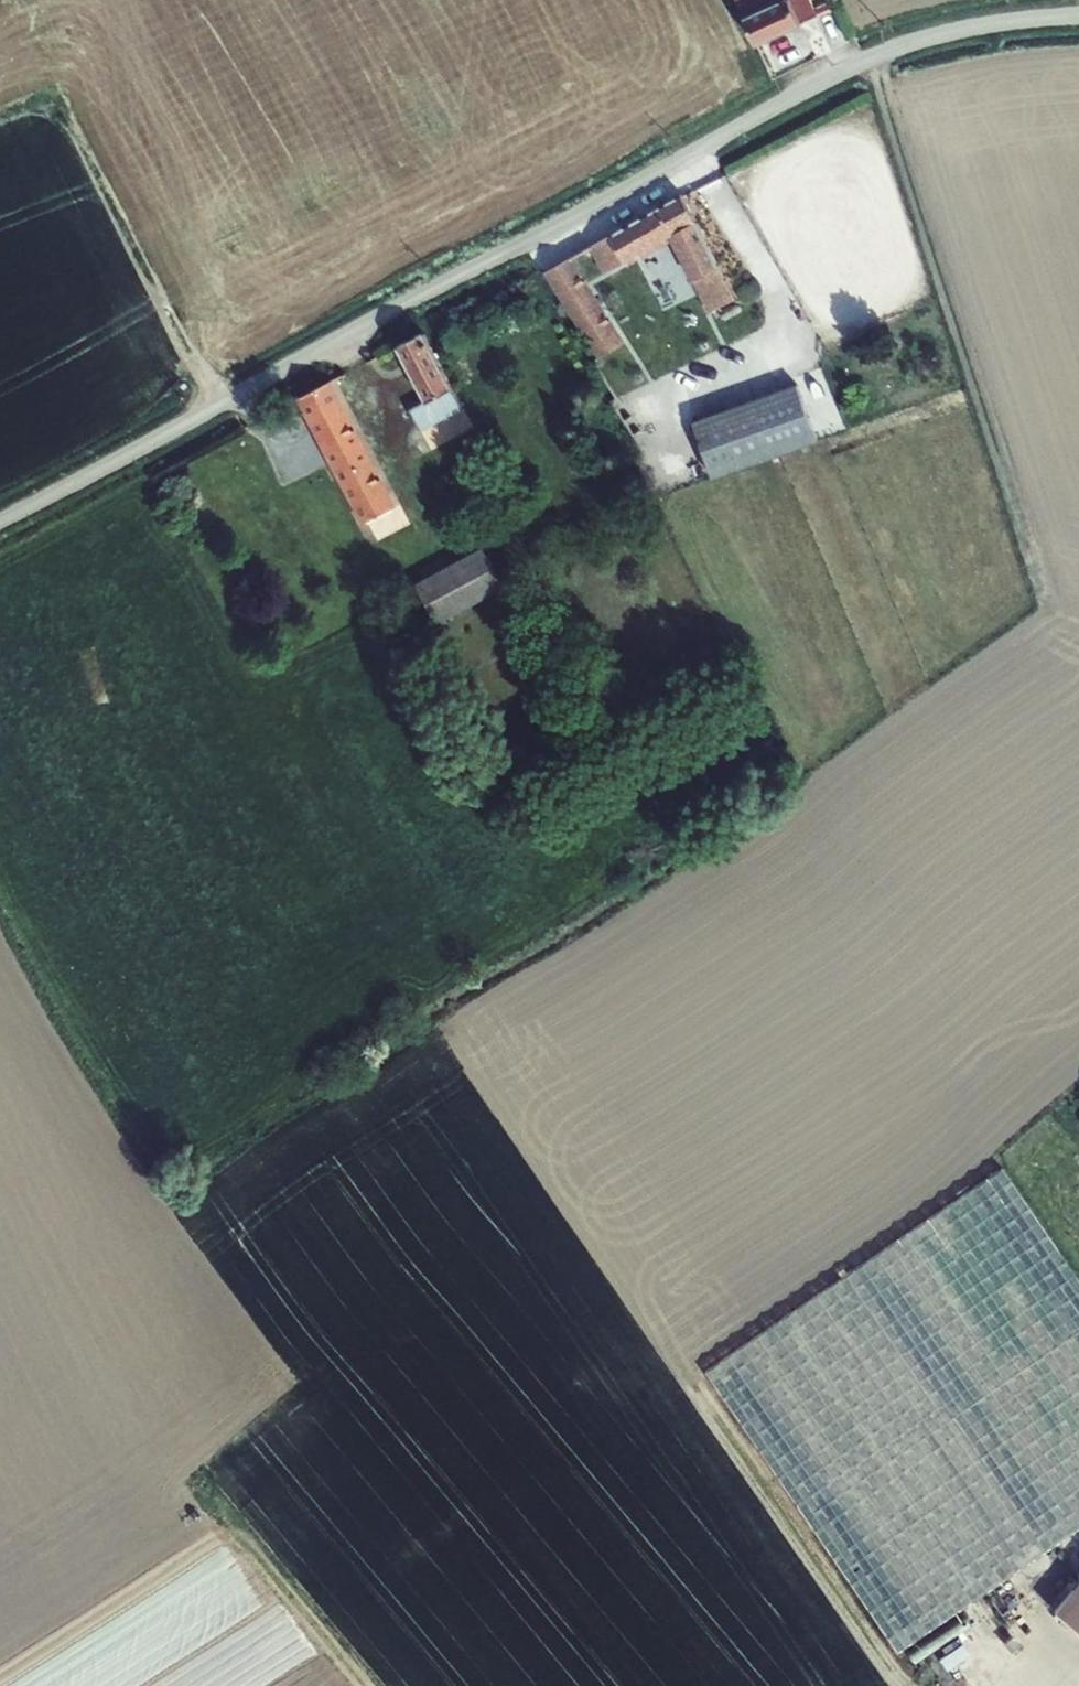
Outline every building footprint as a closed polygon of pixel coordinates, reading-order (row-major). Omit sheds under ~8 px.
[(760,56),(806,34),(792,4),(791,0),(766,0),(774,18),(761,23),(751,0),(737,6),(760,56)] [(761,23),(774,18),(766,0),(751,0),(761,23)] [(806,34),(821,28),(808,0),(800,0),(792,4),(806,34)] [(613,251),(630,278),(648,268),(658,286),(699,264),(731,337),(746,331),(704,235),(701,237),(684,209),(613,251)] [(630,278),(613,251),(593,262),(610,289),(630,278)] [(606,373),(630,359),(577,272),(552,286),(606,373)] [(456,404),(427,346),(401,359),(431,416),(413,425),(424,447),(467,424),(456,404)] [(334,399),(306,413),(371,539),(387,531),(399,525),(334,399)] [(702,439),(719,495),(824,461),(807,406),(702,439)] [(490,573),(424,607),(441,639),(506,606),(490,573)] [(705,1382),(894,1664),(1078,1540),(1078,1292),(1004,1181),(705,1382)] [(1058,1623),(1078,1641),(1078,1599),(1058,1623)]
